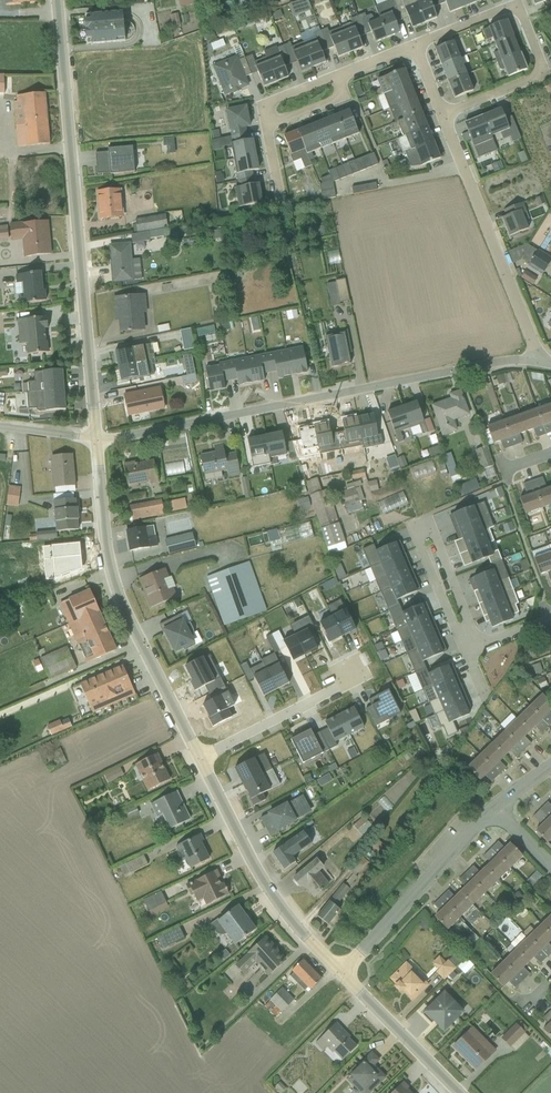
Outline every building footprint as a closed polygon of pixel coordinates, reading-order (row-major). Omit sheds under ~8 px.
[(39,6),(38,0),(6,0),(7,8),(39,6)] [(309,29),(297,0),(292,0),(281,5),(294,36),(309,29)] [(441,19),(433,0),(432,0),(421,5),(430,24),(441,19)] [(464,0),(449,0),(455,15),(468,9),(464,0)] [(481,4),(480,0),(464,0),(468,9),(481,4)] [(430,24),(421,5),(408,11),(416,30),(430,24)] [(90,44),(131,40),(128,12),(88,16),(90,44)] [(392,39),(404,34),(397,15),(385,19),(392,39)] [(392,39),(385,19),(371,25),(378,44),(392,39)] [(500,48),(517,41),(509,23),(492,30),(500,48)] [(224,28),(195,36),(198,45),(203,43),(206,54),(208,60),(225,55),(223,50),(219,51),(216,41),(227,38),(224,28)] [(356,54),(367,50),(360,30),(348,34),(356,54)] [(356,54),(348,34),(336,39),(344,59),(356,54)] [(506,63),(523,56),(517,41),(500,48),(506,63)] [(446,67),(466,60),(459,42),(439,49),(446,67)] [(319,69),(330,64),(321,44),(310,49),(319,69)] [(319,69),(310,49),(297,54),(306,74),(319,69)] [(513,80),(530,73),(523,56),(506,63),(513,80)] [(226,98),(251,87),(238,58),(214,68),(226,98)] [(282,82),(292,78),(284,59),(274,63),(282,82)] [(446,67),(451,83),(471,76),(466,60),(446,67)] [(282,82),(274,63),(260,69),(269,88),(282,82)] [(389,77),(395,93),(415,85),(408,69),(389,77)] [(457,100),(477,93),(471,76),(451,83),(457,100)] [(402,109),(421,101),(415,85),(395,93),(402,109)] [(19,150),(55,146),(49,94),(14,98),(19,150)] [(402,109),(408,125),(427,117),(421,101),(402,109)] [(231,133),(252,130),(251,117),(249,108),(228,111),(231,133)] [(495,136),(513,129),(506,110),(488,117),(495,136)] [(349,140),(364,135),(354,111),(340,116),(349,140)] [(349,140),(340,116),(327,121),(336,145),(349,140)] [(414,139),(433,132),(427,117),(408,125),(414,139)] [(495,136),(488,117),(468,125),(475,144),(495,136)] [(326,150),(336,145),(327,121),(316,126),(326,150)] [(326,150),(316,126),(304,131),(313,155),(326,150)] [(296,161),(313,155),(304,131),(287,137),(296,161)] [(414,139),(420,154),(439,146),(433,132),(414,139)] [(233,146),(236,162),(260,158),(257,142),(233,146)] [(426,168),(445,161),(439,146),(420,154),(426,168)] [(99,177),(138,173),(136,148),(96,153),(99,177)] [(324,180),(371,167),(367,155),(319,169),(322,177),(310,180),(316,200),(329,196),(324,180)] [(238,177),(263,172),(260,158),(236,162),(238,177)] [(344,195),(369,194),(369,185),(344,185),(344,195)] [(243,210),(266,205),(262,186),(239,190),(243,210)] [(100,221),(127,218),(124,190),(97,193),(100,221)] [(512,240),(532,232),(524,212),(505,220),(512,240)] [(24,258),(53,255),(50,222),(12,225),(14,241),(23,240),(24,258)] [(215,229),(207,232),(210,240),(218,237),(215,229)] [(114,283),(136,281),(133,243),(110,245),(114,283)] [(525,261),(521,264),(530,275),(545,263),(534,248),(526,254),(518,243),(508,250),(514,258),(519,254),(525,261)] [(333,262),(331,251),(321,253),(323,264),(333,262)] [(519,270),(514,277),(525,285),(530,278),(519,270)] [(28,304),(51,302),(49,272),(18,274),(19,283),(26,283),(28,304)] [(324,305),(333,304),(330,281),(321,282),(324,305)] [(119,336),(150,332),(146,295),(115,298),(119,336)] [(29,355),(52,353),(48,316),(18,319),(21,345),(28,344),(29,355)] [(334,369),(354,365),(348,335),(329,339),(334,369)] [(120,367),(153,361),(151,347),(118,353),(120,367)] [(296,378),(311,375),(305,348),(290,351),(296,378)] [(296,378),(290,351),(276,354),(282,381),(296,378)] [(179,375),(175,376),(176,385),(190,383),(188,355),(177,356),(179,375)] [(254,385),(268,382),(262,357),(249,359),(254,385)] [(254,385),(249,359),(235,362),(241,388),(254,385)] [(123,382),(156,376),(153,361),(120,367),(123,382)] [(213,394),(229,391),(224,366),(208,369),(213,394)] [(29,393),(69,390),(67,370),(28,373),(29,393)] [(497,374),(489,377),(492,384),(499,381),(497,374)] [(129,418),(168,409),(163,387),(124,396),(129,418)] [(30,413),(70,410),(69,390),(29,393),(30,413)] [(433,406),(444,437),(460,432),(457,421),(472,416),(464,391),(452,395),(454,400),(433,406)] [(413,429),(429,423),(420,402),(405,409),(413,429)] [(550,427),(550,406),(541,409),(548,428),(550,427)] [(413,429),(405,409),(390,415),(399,435),(413,429)] [(531,434),(548,428),(541,409),(524,415),(531,434)] [(514,440),(531,434),(524,415),(508,421),(514,440)] [(363,450),(381,446),(379,436),(378,437),(373,416),(357,419),(363,447),(363,450)] [(344,433),(337,434),(341,451),(363,447),(357,419),(342,422),(344,433)] [(498,446),(514,440),(508,421),(491,427),(498,446)] [(337,434),(331,435),(329,424),(314,427),(319,456),(341,451),(337,434)] [(298,460),(319,456),(314,427),(298,430),(300,441),(292,443),(298,460)] [(276,459),(286,457),(282,434),(265,437),(270,465),(270,467),(277,465),(276,459)] [(265,437),(247,441),(253,469),(270,465),(265,437)] [(469,448),(474,467),(485,464),(480,445),(469,448)] [(423,456),(431,453),(429,447),(421,450),(423,456)] [(207,483),(241,476),(236,450),(202,457),(207,483)] [(55,488),(79,486),(76,454),(52,457),(55,488)] [(435,482),(459,480),(458,464),(447,465),(446,454),(432,455),(435,482)] [(158,463),(160,476),(186,472),(184,459),(158,463)] [(129,488),(160,483),(157,461),(125,466),(129,488)] [(341,514),(355,510),(348,483),(334,486),(341,514)] [(8,509),(17,509),(18,486),(9,486),(8,509)] [(550,508),(550,490),(540,494),(546,510),(550,508)] [(369,503),(374,515),(400,504),(396,492),(369,503)] [(529,517),(546,510),(540,494),(523,501),(529,517)] [(295,510),(303,506),(299,497),(291,501),(295,510)] [(57,533),(83,531),(81,499),(55,501),(57,533)] [(129,506),(132,521),(161,516),(158,501),(129,506)] [(453,530),(488,516),(483,504),(448,517),(453,530)] [(488,530),(493,528),(488,516),(453,530),(458,542),(488,530)] [(330,523),(316,527),(324,554),(338,550),(330,523)] [(263,540),(302,538),(301,526),(263,528),(263,540)] [(131,552),(160,547),(156,527),(127,532),(131,552)] [(30,530),(30,538),(49,537),(49,529),(30,530)] [(493,542),(488,530),(458,542),(454,544),(458,555),(488,545),(493,542)] [(159,540),(163,553),(189,546),(185,532),(159,540)] [(378,550),(384,565),(406,556),(400,541),(378,550)] [(42,547),(44,560),(81,556),(80,543),(42,547)] [(458,555),(463,568),(487,559),(490,565),(501,561),(497,551),(491,553),(488,545),(458,555)] [(550,574),(550,555),(538,560),(544,577),(550,574)] [(44,560),(46,580),(58,579),(79,571),(78,565),(82,565),(81,556),(44,560)] [(389,576),(411,567),(406,556),(384,565),(389,576)] [(473,593),(508,579),(501,561),(490,565),(492,571),(468,581),(473,593)] [(224,627),(266,612),(250,563),(206,579),(224,627)] [(333,565),(327,568),(332,582),(339,579),(333,565)] [(389,576),(395,590),(417,581),(411,567),(389,576)] [(151,610),(178,598),(166,570),(139,582),(151,610)] [(473,593),(478,606),(513,592),(508,579),(473,593)] [(401,603),(422,594),(417,581),(395,590),(401,603)] [(85,664),(119,650),(94,589),(60,603),(85,664)] [(478,606),(483,618),(515,605),(518,604),(513,592),(478,606)] [(489,623),(492,629),(512,621),(511,617),(518,614),(515,605),(483,618),(485,624),(489,623)] [(406,615),(411,628),(432,620),(427,607),(406,615)] [(344,609),(330,615),(341,637),(355,630),(344,609)] [(327,644),(341,637),(330,615),(316,622),(327,644)] [(308,618),(290,627),(295,637),(305,656),(318,650),(309,633),(315,630),(308,618)] [(178,655),(199,644),(186,620),(166,631),(178,655)] [(416,640),(437,632),(432,620),(411,628),(416,640)] [(416,640),(420,652),(442,643),(437,632),(416,640)] [(278,633),(272,636),(280,651),(285,648),(293,662),(305,656),(295,637),(283,643),(278,633)] [(425,665),(447,656),(442,643),(420,652),(425,665)] [(39,659),(48,680),(75,669),(66,648),(39,659)] [(377,648),(370,651),(375,660),(382,657),(377,648)] [(262,660),(263,664),(277,691),(289,685),(274,654),(262,660)] [(190,683),(195,692),(216,681),(204,657),(185,667),(192,682),(190,683)] [(264,697),(277,691),(263,664),(250,670),(247,663),(240,666),(248,682),(255,679),(264,697)] [(435,686),(457,677),(452,665),(430,674),(435,686)] [(95,714),(137,695),(124,666),(82,685),(95,714)] [(400,675),(408,692),(416,688),(409,671),(400,675)] [(441,699),(462,690),(457,677),(435,686),(441,699)] [(208,718),(213,728),(232,718),(227,710),(234,707),(225,687),(209,695),(212,701),(203,706),(209,717),(208,718)] [(372,707),(366,710),(374,728),(401,715),(389,690),(368,701),(372,707)] [(441,699),(446,712),(468,703),(462,690),(441,699)] [(533,708),(546,722),(550,718),(550,702),(545,696),(533,708)] [(452,726),(474,717),(468,703),(446,712),(452,726)] [(533,708),(520,721),(534,735),(546,722),(533,708)] [(353,709),(339,716),(351,740),(365,733),(353,709)] [(339,716),(325,723),(337,747),(351,740),(339,716)] [(520,721),(508,733),(522,747),(534,735),(520,721)] [(310,729),(290,740),(303,765),(328,751),(319,734),(314,736),(310,729)] [(508,733),(495,746),(509,759),(522,747),(508,733)] [(495,746),(483,758),(497,772),(509,759),(495,746)] [(233,769),(242,785),(273,769),(264,754),(233,769)] [(151,793),(173,781),(159,755),(137,766),(151,793)] [(483,758),(471,770),(484,784),(497,772),(483,758)] [(273,769),(242,785),(253,807),(282,792),(273,769)] [(313,784),(323,780),(321,774),(311,779),(313,784)] [(168,835),(194,822),(178,792),(153,805),(168,835)] [(272,837),(301,823),(291,804),(263,819),(272,837)] [(346,825),(352,833),(361,826),(356,818),(346,825)] [(540,833),(550,844),(550,821),(540,833)] [(190,872),(213,862),(201,836),(179,845),(190,872)] [(304,849),(297,838),(274,853),(283,868),(293,861),(291,858),(304,849)] [(513,845),(501,857),(514,871),(527,858),(513,845)] [(317,917),(328,926),(340,910),(336,907),(349,890),(349,889),(357,878),(355,877),(367,862),(360,856),(348,871),(353,875),(344,885),(343,884),(317,917)] [(501,857),(488,870),(502,883),(514,871),(501,857)] [(327,870),(320,861),(295,880),(304,890),(307,888),(316,900),(333,887),(323,874),(327,870)] [(488,870),(476,882),(489,895),(502,883),(488,870)] [(205,910),(231,896),(217,871),(192,885),(205,910)] [(476,882),(463,894),(477,908),(489,895),(476,882)] [(155,888),(139,895),(144,907),(160,900),(155,888)] [(463,894),(451,907),(464,920),(477,908),(463,894)] [(239,946),(260,933),(242,907),(222,921),(239,946)] [(451,907),(438,919),(452,932),(464,920),(451,907)] [(149,934),(155,947),(179,936),(173,922),(149,934)] [(532,939),(544,951),(550,944),(550,934),(544,927),(532,939)] [(270,978),(289,962),(268,937),(236,964),(247,977),(260,966),(270,978)] [(532,939),(519,951),(531,963),(544,951),(532,939)] [(519,951),(507,963),(519,975),(531,963),(519,951)] [(432,953),(423,963),(439,977),(450,965),(441,957),(439,960),(432,953)] [(459,971),(465,966),(459,957),(452,962),(459,971)] [(292,974),(301,983),(315,970),(306,961),(292,974)] [(413,1003),(431,987),(408,962),(391,978),(413,1003)] [(507,963),(495,976),(507,988),(519,975),(507,963)] [(310,992),(324,980),(315,970),(301,983),(310,992)] [(274,985),(264,995),(260,992),(253,999),(267,1014),(271,1010),(274,1013),(288,999),(274,985)] [(447,1035),(468,1015),(446,991),(424,1012),(447,1035)] [(511,1019),(495,1036),(506,1046),(521,1029),(511,1019)] [(345,1061),(360,1046),(337,1022),(316,1042),(326,1053),(332,1048),(345,1061)] [(476,1071),(498,1052),(476,1027),(454,1047),(476,1071)] [(363,1092),(372,1092),(388,1077),(376,1066),(381,1061),(372,1052),(347,1077),(363,1092)] [(406,1082),(395,1092),(416,1092),(406,1082)]
